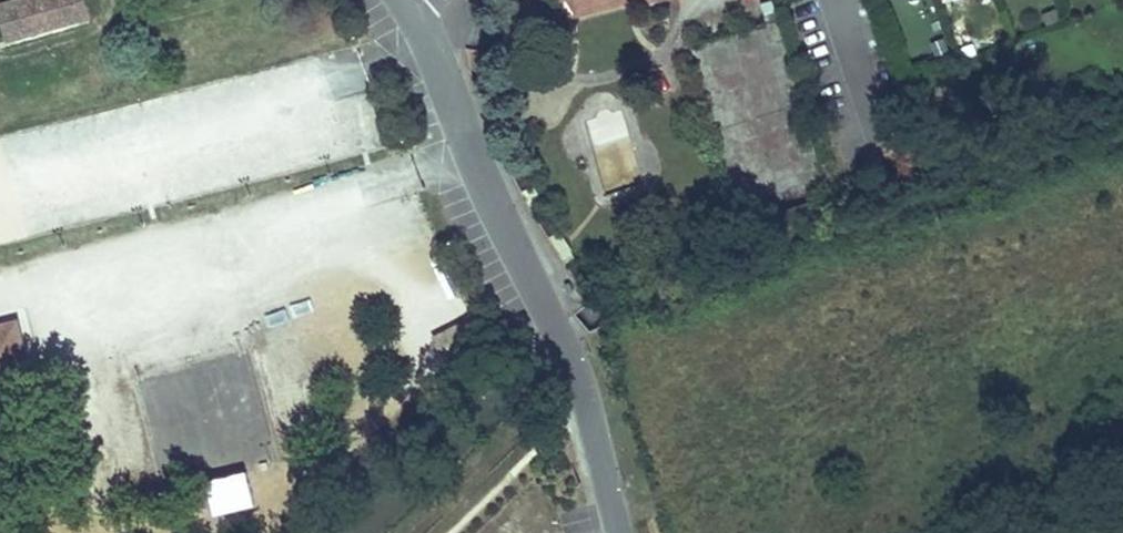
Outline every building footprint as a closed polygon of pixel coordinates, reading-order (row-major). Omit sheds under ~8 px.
[(0,8),(0,43),(83,22),(76,0),(33,0),(0,8)] [(661,185),(653,138),(639,141),(634,106),(595,113),(608,194),(661,185)] [(5,381),(22,378),(16,349),(10,323),(0,325),(0,354),(5,381)]
